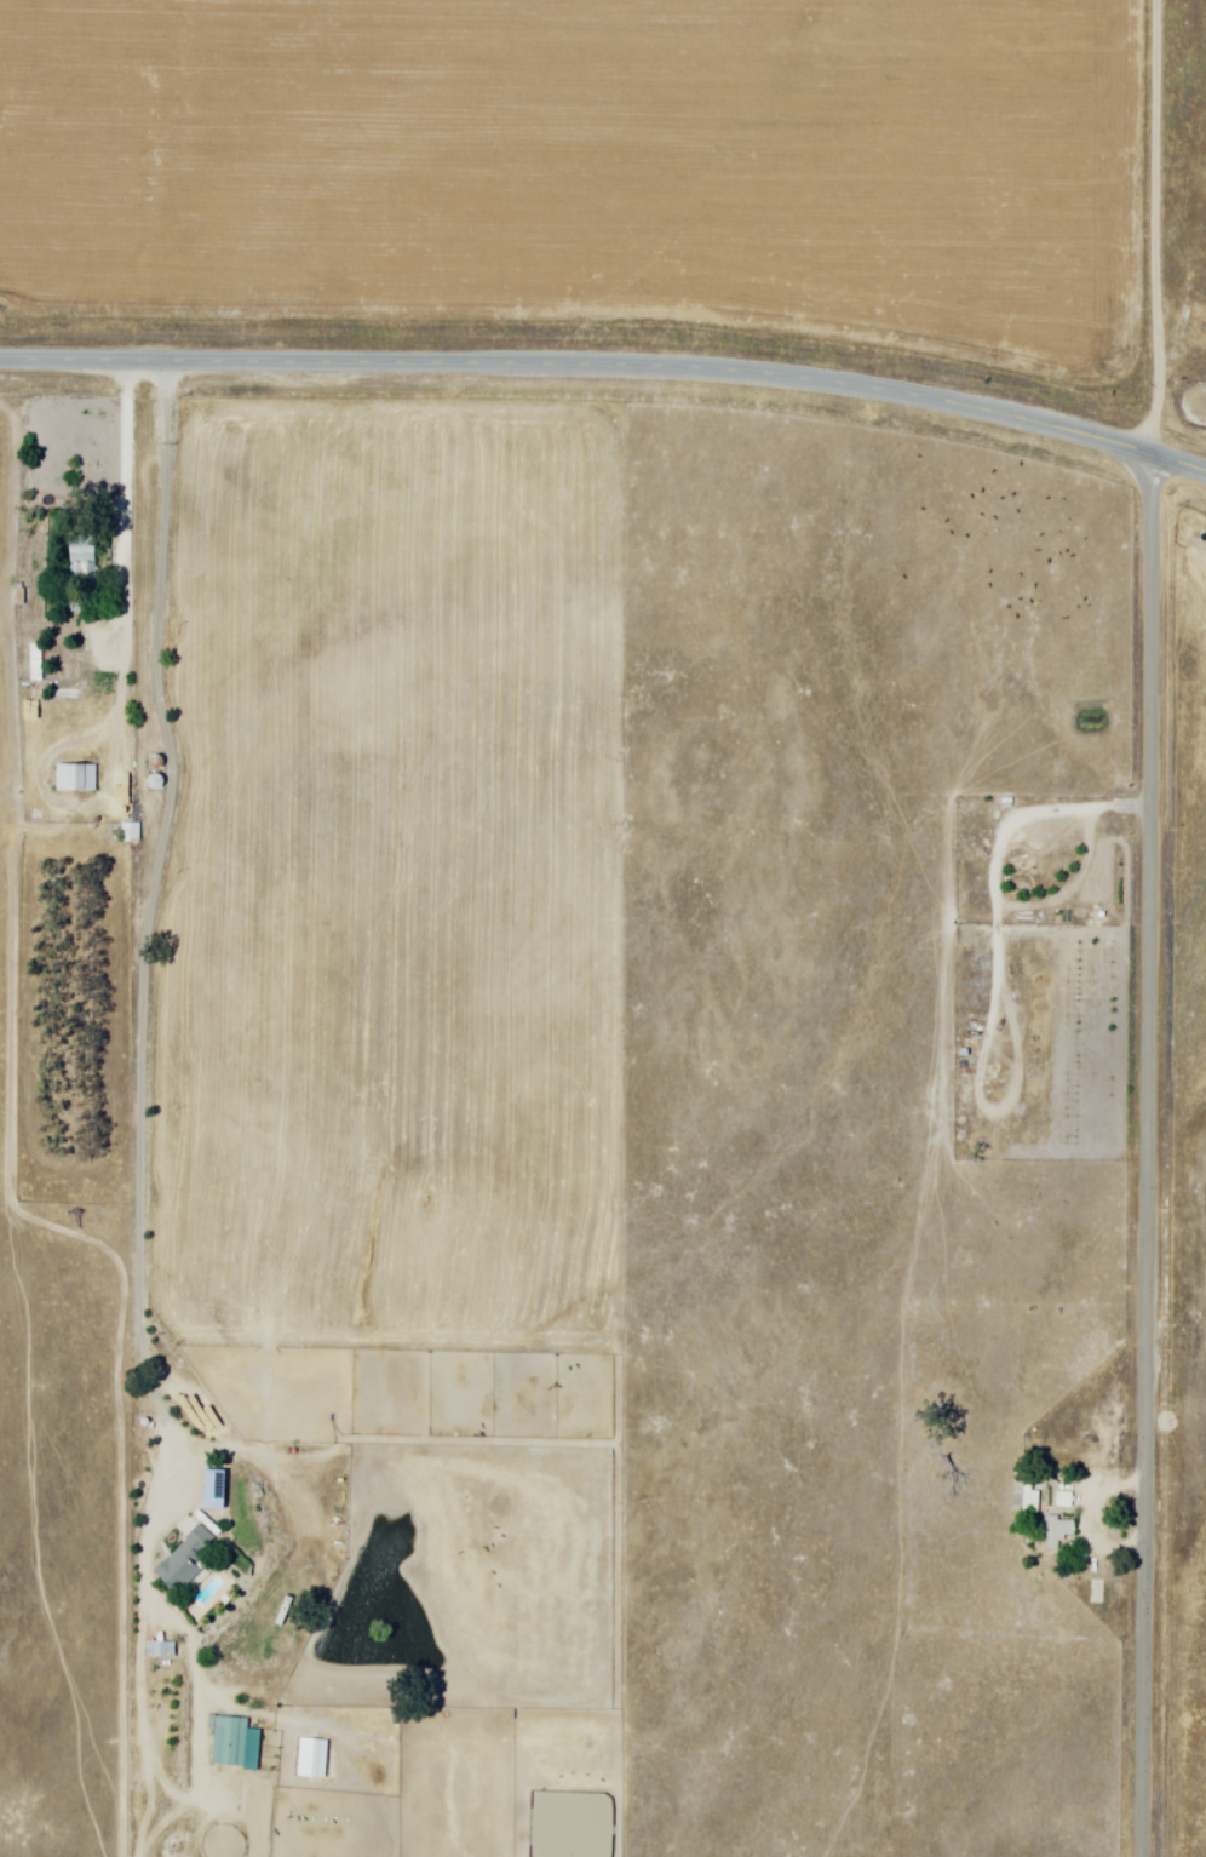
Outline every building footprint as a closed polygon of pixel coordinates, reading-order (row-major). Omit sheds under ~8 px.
[(95,536),(69,536),(69,588),(95,588),(95,536)] [(31,646),(31,681),(44,681),(44,646),(31,646)] [(56,791),(96,791),(96,764),(56,764),(56,791)] [(123,843),(137,843),(137,824),(123,824),(123,843)] [(223,1471),(202,1471),(202,1511),(223,1511),(223,1471)] [(1037,1482),(1020,1482),(1020,1514),(1037,1514),(1037,1482)] [(1060,1543),(1073,1543),(1073,1519),(1045,1519),(1045,1552),(1060,1552),(1060,1543)] [(199,1572),(192,1565),(214,1542),(197,1526),(152,1575),(176,1597),(199,1572)] [(245,1719),(214,1718),(214,1766),(245,1766),(245,1719)]
